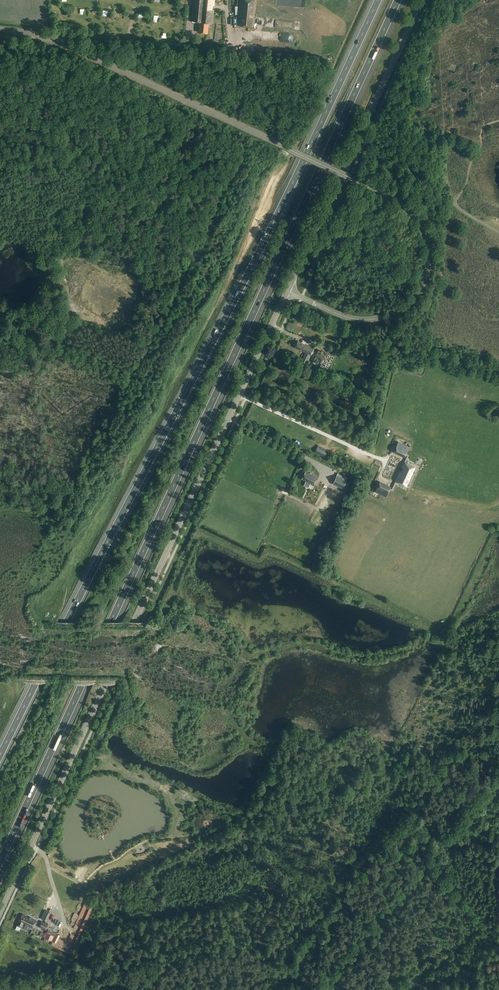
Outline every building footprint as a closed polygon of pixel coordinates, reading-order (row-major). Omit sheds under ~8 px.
[(214,10),(215,0),(193,0),(191,21),(200,22),(199,32),(207,32),(208,22),(213,23),(214,10)] [(257,0),(240,0),(238,25),(254,27),(257,0)] [(305,344),(298,340),(295,347),(305,352),(300,362),(306,365),(314,347),(305,343),(305,344)] [(172,394),(165,407),(169,409),(176,397),(172,394)] [(409,447),(398,443),(393,453),(404,458),(409,447)] [(329,451),(319,446),(316,451),(327,456),(329,451)] [(415,468),(404,463),(401,468),(403,469),(401,472),(400,472),(395,482),(406,487),(415,468)] [(308,488),(310,484),(314,485),(318,477),(310,473),(305,471),(301,479),(306,481),(303,486),(308,488)] [(342,489),(346,480),(336,475),(332,484),(342,489)] [(390,487),(380,482),(375,493),(385,498),(390,487)] [(33,907),(29,915),(36,918),(40,909),(33,907)] [(41,918),(47,921),(51,913),(45,910),(41,918)] [(29,918),(26,917),(26,915),(22,914),(17,924),(21,926),(23,923),(26,925),(25,927),(27,928),(28,926),(33,928),(37,921),(29,917),(29,918)] [(46,930),(49,925),(41,921),(38,926),(46,930)] [(55,932),(50,930),(49,929),(45,937),(56,942),(60,934),(55,932)]
